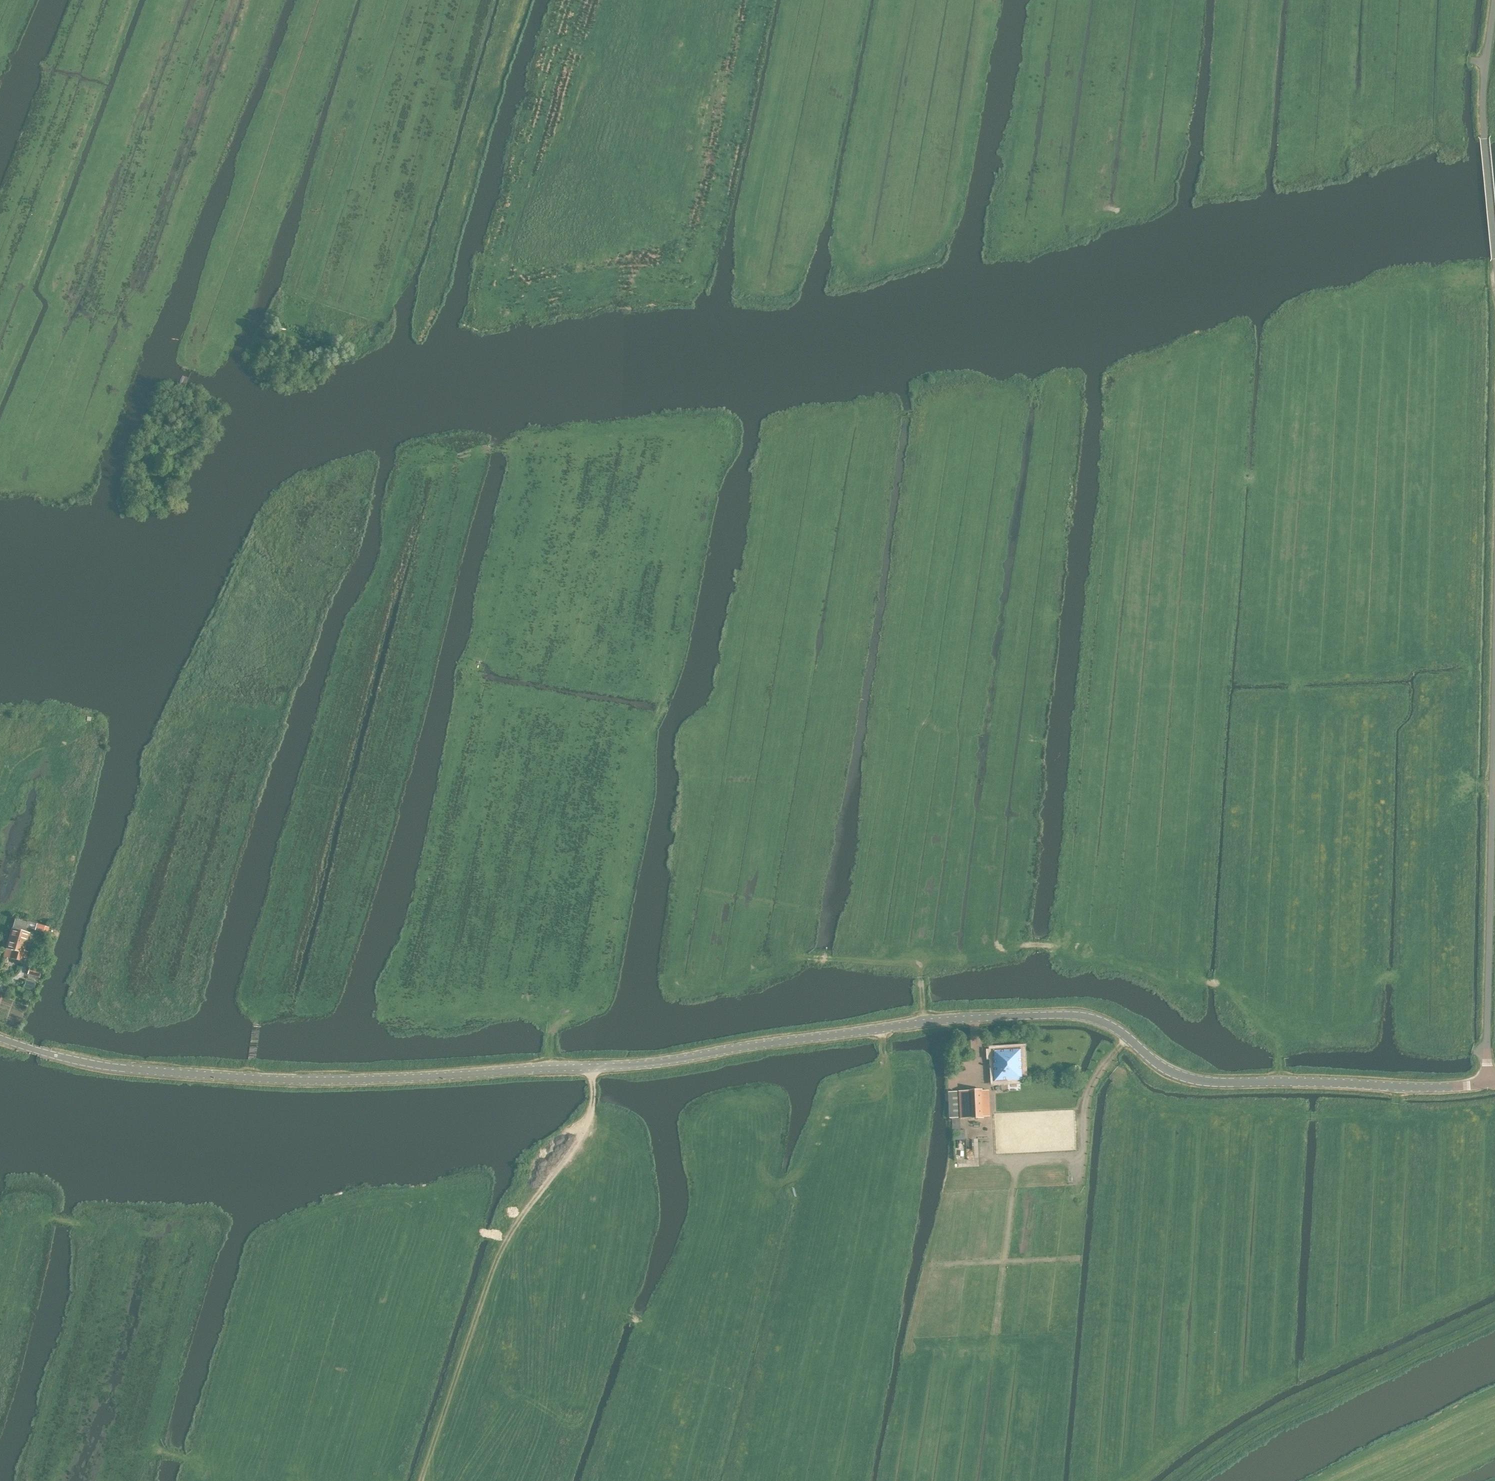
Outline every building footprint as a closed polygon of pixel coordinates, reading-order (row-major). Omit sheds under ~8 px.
[(151,444),(159,443),(157,433),(150,434),(151,444)] [(29,935),(25,934),(28,922),(15,919),(12,930),(11,930),(3,955),(21,960),(23,955),(26,956),(27,950),(24,949),(29,935)] [(45,925),(37,923),(35,930),(43,932),(44,931),(48,932),(49,927),(45,926),(45,925)] [(42,968),(30,965),(28,973),(40,977),(42,968)] [(994,1049),(994,1057),(993,1057),(994,1081),(1023,1079),(1022,1048),(994,1049)] [(983,1117),(982,1089),(968,1090),(959,1091),(960,1113),(969,1112),(969,1118),(983,1117)] [(949,1091),(950,1118),(952,1118),(959,1118),(958,1091),(949,1091)]
